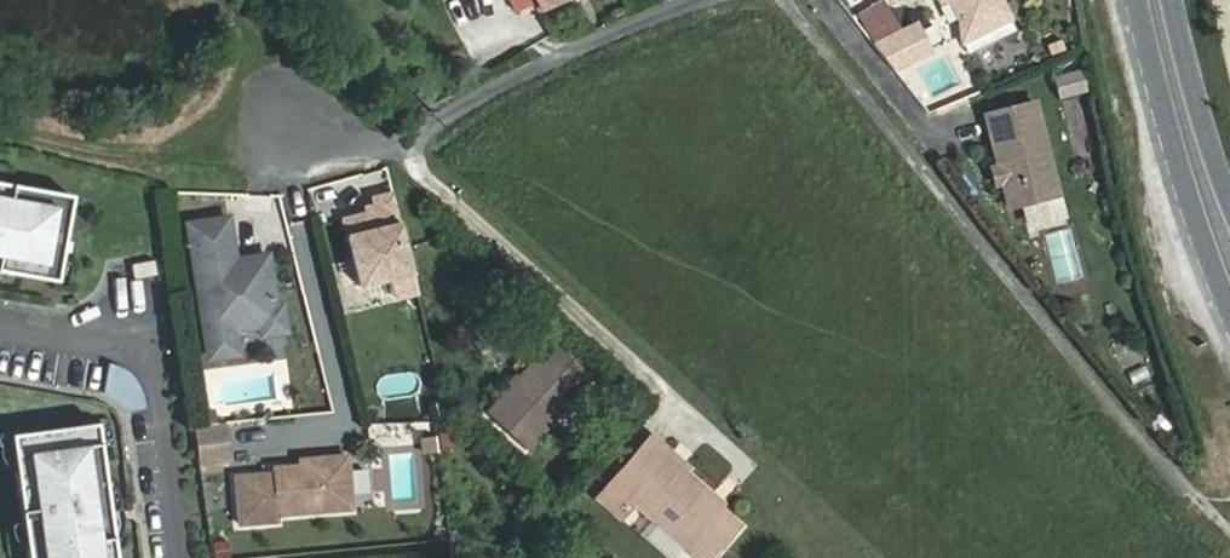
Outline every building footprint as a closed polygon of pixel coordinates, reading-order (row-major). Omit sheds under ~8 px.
[(515,12),(538,3),(541,9),(560,0),(510,0),(515,12)] [(960,13),(980,19),(1008,5),(1006,0),(953,0),(960,13)] [(980,19),(960,13),(963,37),(1012,12),(1008,5),(980,19)] [(893,71),(931,48),(915,22),(874,47),(893,71)] [(1052,80),(1057,99),(1083,92),(1078,73),(1052,80)] [(1031,106),(983,118),(1006,210),(1029,204),(1053,198),(1031,106)] [(154,187),(99,166),(3,141),(0,141),(0,557),(199,557),(154,187)] [(360,286),(390,279),(395,297),(418,291),(395,194),(375,198),(378,211),(345,219),(360,286)] [(1058,217),(1053,198),(1029,204),(1033,223),(1058,217)] [(228,217),(186,223),(196,293),(200,292),(203,310),(199,310),(205,351),(213,357),(229,355),(235,346),(232,330),(260,326),(274,307),(267,255),(248,258),(249,263),(234,265),(228,217)] [(274,307),(260,326),(261,336),(284,333),(280,306),(274,307)] [(579,391),(592,377),(553,342),(488,413),(526,449),(554,418),(569,402),(579,391)] [(451,414),(477,405),(469,382),(443,391),(451,414)] [(569,402),(554,418),(565,427),(571,427),(589,407),(589,400),(579,391),(569,402)] [(193,416),(195,429),(213,427),(211,414),(193,416)] [(226,427),(195,431),(200,473),(210,472),(208,455),(228,453),(226,427)] [(372,502),(370,452),(354,453),(356,503),(372,502)] [(210,472),(230,470),(228,453),(208,455),(210,472)] [(739,524),(684,478),(691,470),(675,456),(634,504),(697,557),(710,557),(739,524)] [(299,469),(269,473),(270,479),(275,520),(351,510),(344,458),(316,461),(316,467),(299,469)] [(316,461),(298,463),(299,469),(316,467),(316,461)] [(275,520),(270,479),(234,483),(240,531),(276,527),(275,520)]
